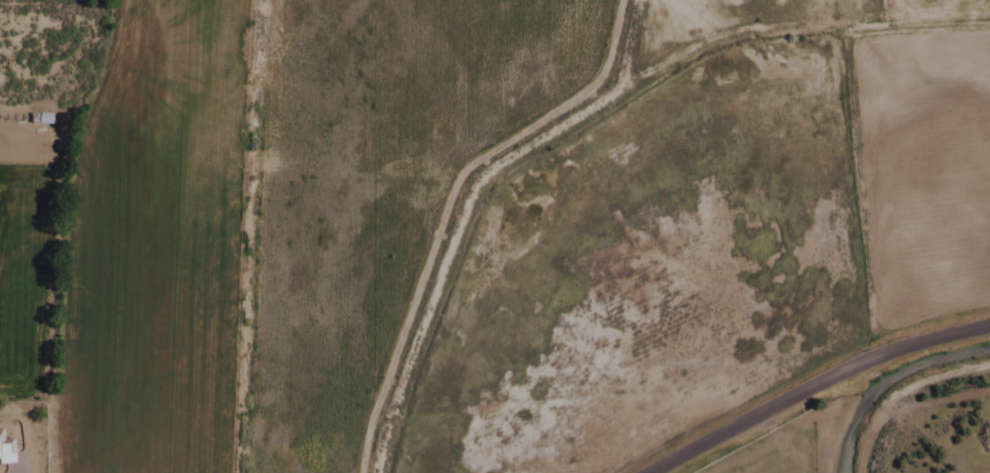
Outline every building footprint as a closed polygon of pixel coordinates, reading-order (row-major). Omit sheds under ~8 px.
[(29,469),(16,434),(0,440),(0,472),(18,472),(29,469)]
